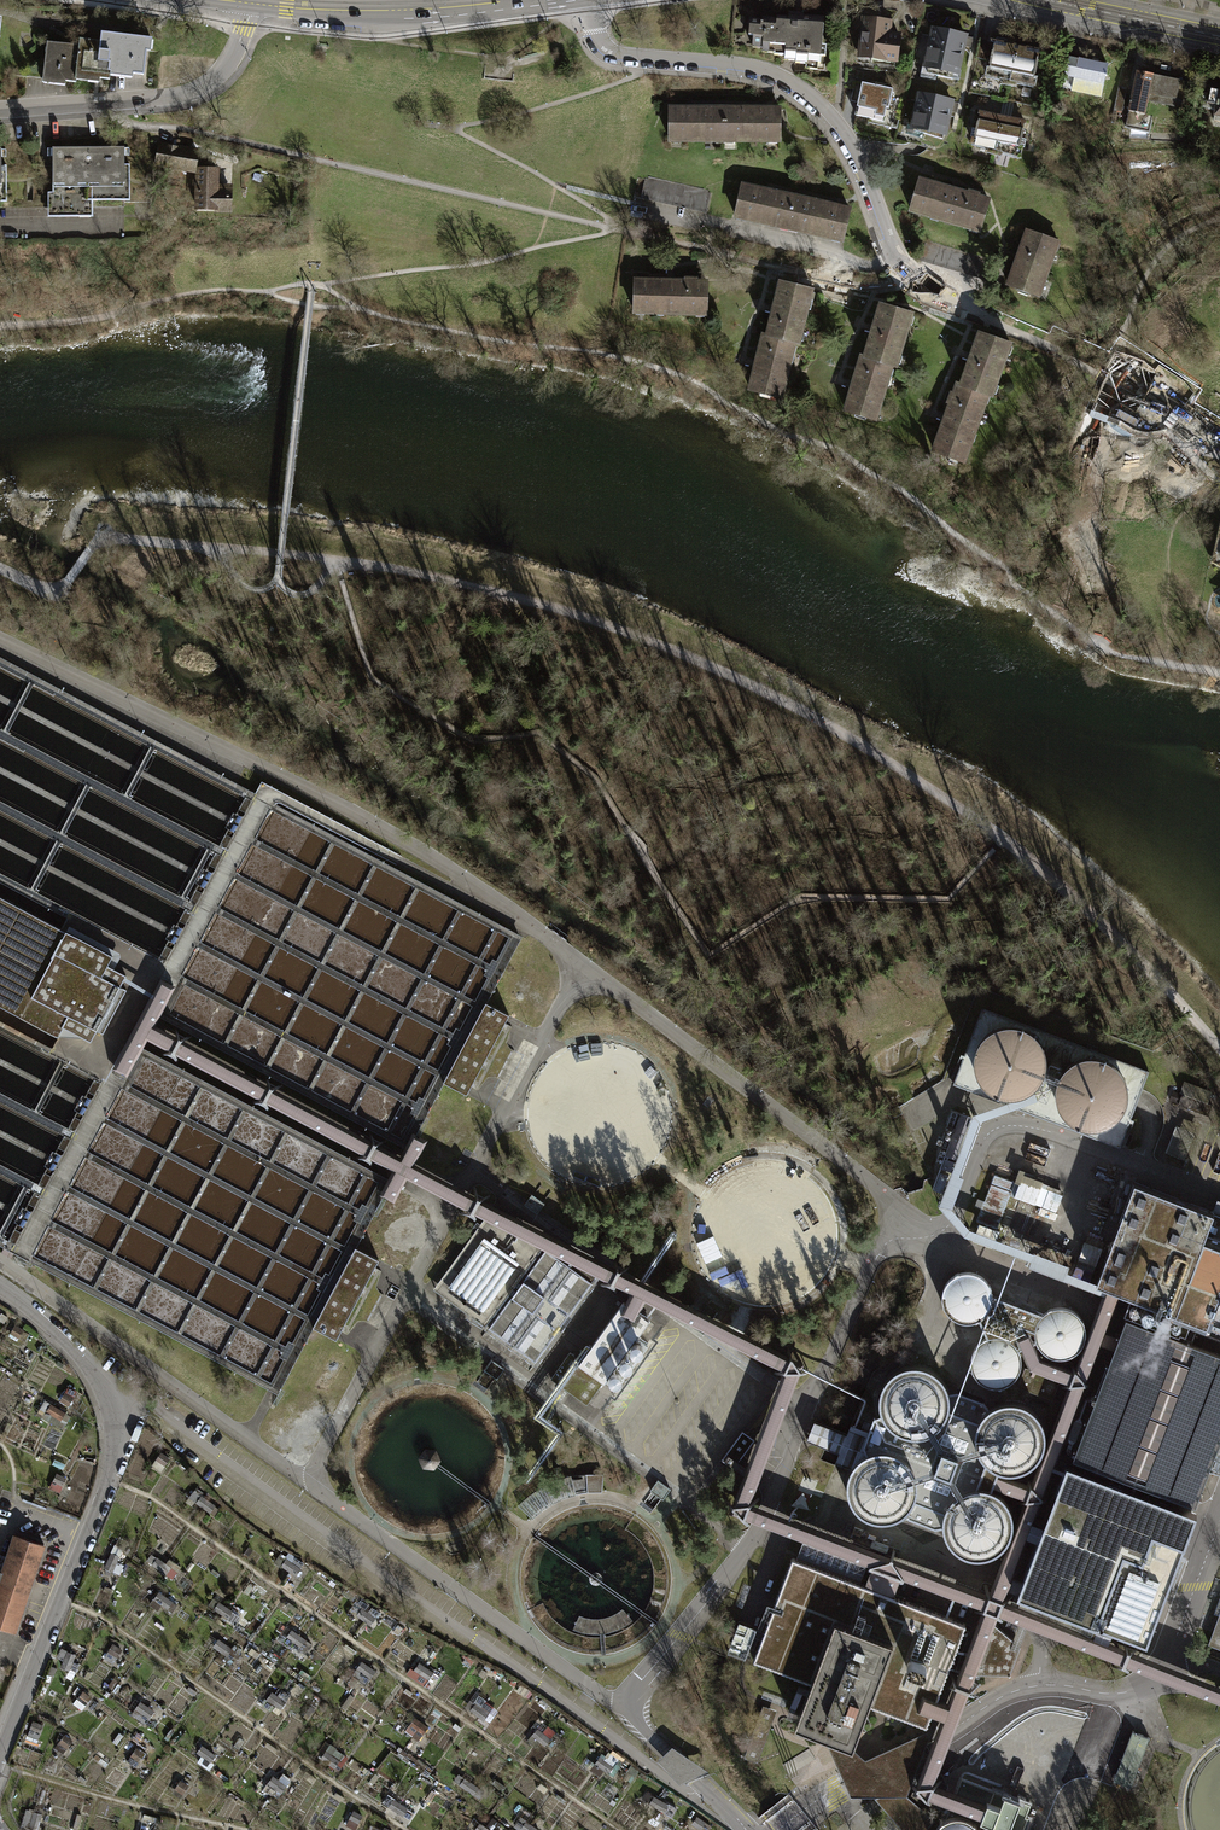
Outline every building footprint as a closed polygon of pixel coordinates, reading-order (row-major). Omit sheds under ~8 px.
[(761,20),(749,19),(748,35),(752,36),(751,46),(775,49),(774,55),(785,56),(785,53),(796,55),(795,63),(807,64),(807,62),(820,64),(821,55),(824,56),(825,44),(820,44),(823,18),(800,15),(800,19),(776,16),(775,20),(761,18),(761,20)] [(864,18),(858,56),(872,58),(871,62),(895,66),(900,35),(888,34),(890,22),(864,18)] [(964,35),(933,28),(925,63),(928,64),(926,73),(952,79),(953,70),(957,70),(964,35)] [(79,46),(47,43),(45,59),(29,57),(27,77),(41,79),(76,82),(76,76),(110,79),(110,72),(144,75),(147,38),(102,34),(101,42),(80,40),(79,46)] [(977,59),(989,62),(994,41),(981,39),(977,59)] [(1039,51),(994,41),(989,62),(986,76),(1031,86),(1039,51)] [(1068,56),(1061,88),(1100,96),(1107,64),(1068,56)] [(1135,72),(1129,111),(1144,114),(1147,100),(1149,93),(1175,99),(1179,81),(1135,72)] [(1185,82),(1179,81),(1175,99),(1182,100),(1185,82)] [(890,89),(860,82),(853,115),(883,121),(890,89)] [(1210,86),(1207,103),(1217,105),(1214,119),(1219,120),(1219,88),(1210,86)] [(1174,106),(1175,99),(1149,93),(1147,100),(1174,106)] [(951,100),(917,94),(912,125),(915,125),(914,132),(941,139),(943,131),(945,131),(951,100)] [(1124,97),(1117,95),(1114,108),(1121,110),(1124,97)] [(1003,99),(999,117),(1010,119),(1013,101),(1003,99)] [(668,139),(723,139),(723,109),(668,109),(668,139)] [(777,109),(723,109),(723,139),(778,139),(777,109)] [(1152,116),(1144,114),(1129,111),(1124,127),(1149,132),(1152,116)] [(1024,122),(1010,119),(999,117),(979,113),(976,127),(971,126),(969,134),(975,136),(973,144),(1016,157),(1018,146),(1023,147),(1025,139),(1020,138),(1024,122)] [(194,151),(156,143),(152,164),(190,171),(194,151)] [(124,147),(52,148),(53,217),(93,217),(92,208),(124,207),(124,200),(129,200),(129,165),(124,165),(124,147)] [(213,168),(196,168),(196,181),(192,180),(192,185),(196,185),(195,210),(226,210),(227,189),(226,189),(226,186),(217,186),(217,189),(216,189),(216,198),(212,198),(213,168)] [(918,180),(909,210),(978,231),(987,200),(977,197),(978,193),(968,190),(967,195),(918,180)] [(733,216),(788,228),(794,198),(740,186),(733,216)] [(849,210),(794,198),(788,228),(842,241),(849,210)] [(1026,232),(1008,285),(1037,294),(1054,241),(1026,232)] [(684,281),(632,281),(632,312),(705,312),(705,283),(696,283),(696,277),(684,278),(684,281)] [(779,283),(767,335),(791,341),(797,342),(809,290),(779,283)] [(880,304),(864,356),(890,364),(895,365),(911,313),(880,304)] [(980,333),(961,384),(987,394),(990,395),(1009,344),(980,333)] [(779,397),(791,341),(767,335),(762,334),(749,390),(779,397)] [(874,417),(890,364),(864,356),(861,355),(844,409),(874,417)] [(962,461),(987,394),(961,384),(957,383),(954,393),(949,391),(945,402),(951,404),(934,450),(962,461)] [(1208,561),(1219,567),(1219,510),(1208,561)] [(17,1016),(63,931),(0,897),(0,1007),(17,1016)] [(109,956),(63,931),(17,1016),(55,1037),(60,1027),(88,1042),(94,1030),(101,1034),(124,990),(117,987),(123,976),(104,965),(109,956)] [(869,1566),(862,1585),(890,1595),(897,1577),(980,1609),(945,1701),(935,1697),(928,1715),(938,1719),(910,1793),(977,1818),(984,1803),(958,1793),(932,1782),(995,1615),(1219,1703),(1219,1686),(1002,1599),(1025,1537),(1034,1541),(1040,1525),(1031,1522),(1099,1343),(1112,1348),(1116,1337),(1103,1332),(1118,1293),(1102,1287),(1071,1368),(1039,1356),(1032,1342),(1017,1348),(1026,1369),(1065,1384),(1027,1483),(995,1471),(989,1487),(1021,1499),(986,1592),(748,1502),(801,1366),(620,1273),(479,1202),(413,1167),(427,1142),(414,1135),(400,1159),(152,1027),(173,987),(160,979),(111,1071),(125,1078),(146,1038),(393,1171),(380,1195),(395,1203),(409,1178),(474,1212),(606,1283),(632,1296),(623,1315),(637,1322),(647,1303),(782,1372),(726,1512),(869,1566)] [(483,1002),(440,1082),(464,1094),(506,1015),(483,1002)] [(979,1008),(950,1084),(1117,1148),(1146,1071),(979,1008)] [(968,1117),(959,1113),(943,1156),(952,1160),(968,1117)] [(951,1162),(942,1158),(938,1168),(947,1172),(951,1162)] [(1018,1181),(992,1175),(980,1229),(1002,1234),(1004,1225),(1011,1226),(1015,1209),(1037,1214),(1036,1215),(1058,1220),(1064,1195),(1050,1192),(1052,1183),(1029,1178),(1031,1166),(1022,1164),(1018,1181)] [(945,1175),(938,1173),(932,1190),(938,1193),(945,1175)] [(1093,1283),(1102,1287),(1118,1293),(1128,1297),(1121,1315),(1176,1336),(1175,1338),(1181,1340),(1189,1320),(1219,1332),(1219,1216),(1131,1182),(1093,1283)] [(529,1194),(522,1205),(534,1214),(541,1203),(529,1194)] [(502,1242),(513,1227),(488,1209),(431,1289),(482,1326),(529,1261),(502,1242)] [(513,1227),(502,1242),(529,1261),(540,1246),(513,1227)] [(595,1274),(549,1241),(486,1328),(532,1361),(595,1274)] [(352,1246),(310,1326),(333,1339),(376,1259),(352,1246)] [(977,1319),(985,1337),(975,1344),(970,1351),(968,1361),(969,1367),(973,1375),(978,1381),(985,1385),(994,1386),(1002,1385),(1009,1380),(1016,1372),(1018,1365),(1018,1356),(1015,1349),(1017,1348),(1032,1342),(1034,1341),(1039,1350),(1049,1356),(1059,1358),(1067,1356),(1076,1349),(1081,1341),(1082,1333),(1081,1324),(1077,1317),(1072,1312),(1064,1308),(1057,1307),(1047,1310),(1040,1314),(990,1295),(988,1288),(985,1282),(980,1278),(970,1273),(966,1272),(959,1273),(951,1276),(946,1281),(941,1289),(939,1297),(941,1306),(944,1312),(952,1319),(960,1322),(969,1322),(977,1319)] [(620,1302),(577,1362),(571,1358),(571,1355),(567,1352),(548,1379),(584,1404),(600,1382),(601,1383),(605,1378),(610,1380),(636,1343),(633,1339),(646,1321),(620,1302)] [(750,1317),(732,1311),(727,1328),(745,1333),(750,1317)] [(1070,1458),(1192,1504),(1219,1430),(1219,1355),(1181,1340),(1175,1338),(1123,1318),(1116,1337),(1112,1348),(1070,1458)] [(30,1333),(15,1324),(9,1335),(23,1344),(30,1333)] [(501,1368),(489,1359),(481,1370),(494,1379),(501,1368)] [(877,1401),(880,1413),(871,1417),(866,1430),(860,1444),(864,1453),(860,1455),(853,1461),(848,1468),(846,1475),(844,1481),(845,1492),(849,1502),(857,1512),(868,1517),(879,1519),(892,1517),(901,1512),(906,1518),(932,1529),(941,1527),(945,1538),(952,1547),(959,1552),(967,1555),(976,1556),(988,1553),(998,1547),(1006,1538),(1010,1527),(1010,1515),(1008,1508),(1004,1501),(999,1495),(994,1492),(988,1488),(989,1487),(995,1471),(995,1469),(1004,1471),(1014,1471),(1020,1469),(1025,1466),(1031,1463),(1034,1458),(1040,1450),(1042,1440),(1041,1427),(1037,1418),(1033,1412),(1026,1407),(1016,1403),(1002,1402),(991,1406),(986,1409),(981,1402),(954,1392),(946,1394),(945,1389),(942,1381),(934,1372),(918,1365),(904,1366),(893,1370),(885,1378),(879,1388),(877,1401)] [(1022,1367),(1015,1387),(1050,1400),(1057,1381),(1022,1367)] [(60,1401),(69,1406),(77,1391),(68,1386),(60,1401)] [(62,1430),(71,1415),(45,1399),(36,1414),(62,1430)] [(844,1434),(811,1421),(804,1439),(836,1452),(832,1462),(841,1465),(848,1468),(853,1461),(860,1455),(864,1453),(860,1444),(866,1430),(856,1427),(848,1424),(844,1434)] [(63,1435),(76,1443),(79,1438),(66,1430),(63,1435)] [(752,1439),(740,1430),(719,1460),(731,1468),(752,1439)] [(161,1472),(170,1458),(161,1451),(152,1465),(161,1472)] [(60,1493),(67,1477),(57,1472),(49,1488),(60,1493)] [(584,1474),(584,1477),(585,1492),(599,1492),(600,1474),(584,1474)] [(528,1495),(516,1506),(529,1518),(539,1509),(549,1503),(561,1498),(573,1494),(569,1479),(568,1476),(554,1481),(540,1487),(528,1495)] [(584,1477),(569,1479),(573,1494),(585,1492),(584,1477)] [(1087,1479),(1084,1479),(1072,1480),(1062,1484),(1052,1495),(1051,1495),(1048,1504),(1040,1525),(1034,1541),(1023,1570),(1022,1581),(1025,1590),(1030,1599),(1038,1606),(1038,1607),(1115,1636),(1122,1637),(1131,1636),(1139,1632),(1146,1625),(1151,1620),(1180,1544),(1179,1542),(1179,1528),(1174,1517),(1166,1510),(1164,1508),(1087,1479)] [(668,1489),(655,1480),(648,1490),(660,1499),(668,1489)] [(189,1497),(210,1513),(211,1512),(216,1516),(221,1510),(215,1506),(216,1505),(195,1489),(189,1497)] [(152,1525),(157,1527),(160,1521),(155,1518),(152,1525)] [(12,1631),(41,1544),(12,1534),(0,1570),(0,1627),(12,1631)] [(800,1541),(794,1557),(857,1581),(863,1565),(800,1541)] [(123,1549),(115,1545),(104,1568),(119,1575),(124,1564),(117,1560),(123,1549)] [(245,1553),(249,1556),(253,1550),(249,1547),(245,1553)] [(147,1560),(173,1579),(181,1567),(169,1558),(166,1563),(152,1553),(147,1560)] [(281,1565),(296,1575),(301,1567),(286,1557),(281,1565)] [(963,1623),(890,1595),(862,1585),(789,1557),(750,1660),(808,1682),(792,1725),(821,1736),(848,1746),(850,1747),(866,1705),(924,1726),(928,1715),(935,1697),(963,1623)] [(209,1572),(218,1578),(220,1574),(212,1568),(209,1572)] [(172,1612),(177,1604),(159,1592),(150,1604),(159,1611),(163,1605),(172,1612)] [(208,1604),(228,1618),(233,1611),(213,1597),(208,1604)] [(356,1615),(370,1624),(380,1611),(366,1601),(356,1615)] [(298,1614),(300,1611),(289,1602),(286,1605),(298,1614)] [(1206,1643),(1219,1648),(1219,1606),(1206,1643)] [(155,1623),(163,1629),(165,1627),(157,1621),(155,1623)] [(753,1628),(736,1621),(725,1651),(742,1657),(753,1628)] [(990,1622),(975,1622),(959,1664),(970,1674),(1007,1675),(1018,1647),(990,1622)] [(306,1651),(311,1643),(292,1629),(286,1636),(306,1651)] [(213,1646),(234,1660),(239,1653),(218,1639),(213,1646)] [(104,1658),(113,1664),(123,1648),(113,1643),(104,1658)] [(73,1661),(76,1654),(68,1650),(62,1647),(57,1658),(64,1660),(61,1667),(69,1670),(70,1669),(76,1672),(80,1663),(73,1661)] [(249,1652),(258,1657),(260,1653),(252,1648),(249,1652)] [(463,1662),(469,1667),(472,1662),(466,1658),(463,1662)] [(367,1684),(376,1670),(362,1661),(353,1674),(367,1684)] [(423,1685),(433,1671),(420,1662),(410,1676),(423,1685)] [(48,1674),(54,1676),(57,1668),(51,1666),(48,1674)] [(107,1686),(113,1690),(119,1681),(114,1678),(107,1686)] [(266,1699),(281,1709),(291,1694),(282,1689),(278,1695),(272,1691),(271,1692),(265,1688),(261,1694),(267,1698),(266,1699)] [(92,1697),(83,1690),(74,1703),(83,1710),(92,1697)] [(786,1700),(761,1690),(759,1696),(783,1706),(786,1700)] [(465,1707),(484,1720),(494,1707),(485,1701),(483,1704),(479,1701),(477,1703),(471,1699),(465,1707)] [(145,1724),(154,1710),(141,1700),(131,1714),(145,1724)] [(539,1704),(546,1709),(549,1705),(542,1700),(539,1704)] [(418,1740),(429,1726),(415,1717),(409,1725),(410,1726),(406,1731),(418,1740)] [(27,1735),(37,1740),(44,1724),(33,1720),(27,1735)] [(452,1726),(459,1731),(462,1727),(455,1722),(452,1726)] [(532,1734),(546,1745),(551,1738),(555,1732),(547,1726),(543,1732),(538,1727),(532,1734)] [(848,1746),(821,1736),(848,1794),(904,1795),(930,1727),(863,1759),(848,1746)] [(164,1737),(168,1740),(174,1733),(170,1730),(164,1737)] [(1111,1780),(1128,1786),(1147,1737),(1130,1731),(1111,1780)] [(114,1739),(118,1741),(123,1735),(119,1732),(114,1739)] [(55,1747),(63,1753),(72,1740),(64,1734),(55,1747)] [(234,1745),(239,1749),(245,1741),(240,1738),(234,1745)] [(265,1746),(275,1753),(278,1749),(267,1742),(265,1746)] [(320,1757),(335,1768),(345,1754),(331,1743),(320,1757)] [(211,1762),(216,1755),(202,1744),(196,1752),(211,1762)] [(145,1753),(136,1747),(127,1760),(136,1766),(145,1753)] [(605,1770),(614,1776),(621,1766),(617,1763),(619,1759),(610,1753),(607,1756),(602,1753),(595,1763),(594,1762),(589,1769),(600,1776),(605,1770)] [(631,1782),(638,1770),(630,1765),(623,1777),(631,1782)] [(369,1776),(372,1771),(366,1768),(363,1773),(369,1776)] [(314,1782),(316,1779),(307,1771),(304,1775),(314,1782)] [(267,1782),(282,1792),(292,1778),(283,1772),(278,1779),(272,1775),(267,1782)] [(454,1780),(479,1798),(485,1791),(465,1777),(459,1773),(454,1780)] [(78,1777),(85,1784),(88,1781),(80,1774),(78,1777)] [(503,1791),(506,1786),(495,1779),(492,1783),(503,1791)] [(183,1793),(188,1784),(180,1780),(175,1788),(183,1793)] [(976,1829),(972,1823),(963,1817),(952,1815),(941,1819),(933,1827),(932,1829),(1021,1829),(1026,1818),(1023,1817),(1027,1806),(962,1781),(958,1793),(984,1803),(977,1818),(977,1820),(979,1821),(976,1829)] [(537,1787),(544,1793),(548,1788),(541,1782),(537,1787)] [(611,1800),(619,1789),(609,1782),(601,1793),(611,1800)] [(872,1798),(899,1829),(923,1829),(932,1820),(895,1787),(872,1798)] [(641,1799),(671,1816),(675,1808),(646,1790),(641,1799)] [(342,1802),(345,1798),(336,1792),(333,1796),(342,1802)] [(555,1797),(564,1803),(566,1800),(557,1794),(555,1797)] [(389,1806),(404,1815),(408,1807),(393,1799),(389,1806)] [(38,1829),(43,1813),(28,1808),(23,1824),(38,1829)] [(346,1825),(356,1829),(363,1815),(353,1810),(346,1825)] [(540,1829),(526,1821),(527,1820),(521,1816),(514,1826),(519,1829),(520,1829),(521,1829),(523,1829),(540,1829)] [(693,1822),(701,1828),(706,1822),(697,1816),(693,1822)]
